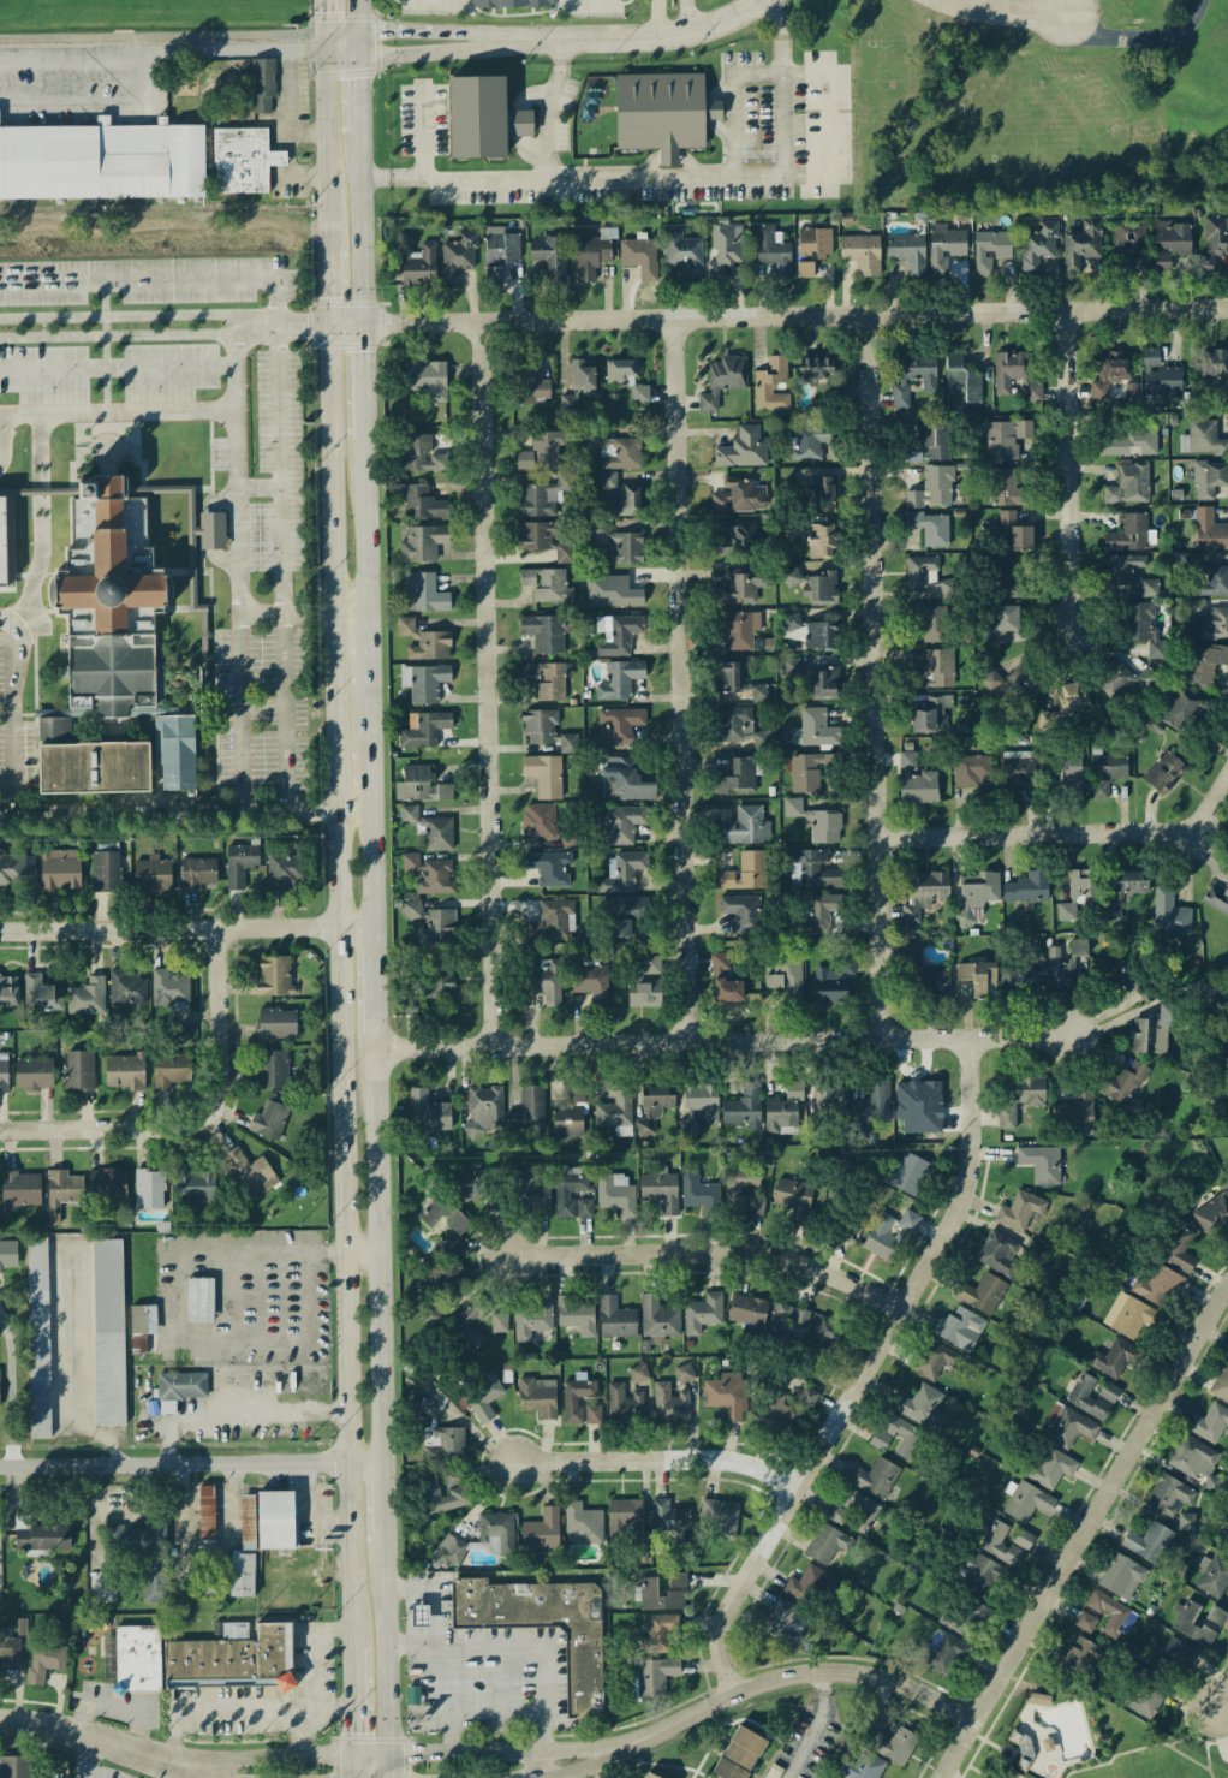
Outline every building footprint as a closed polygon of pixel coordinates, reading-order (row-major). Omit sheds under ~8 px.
[(559,9),(559,0),(477,0),(477,12),(559,9)] [(251,60),(251,117),(275,117),(275,60),(251,60)] [(622,152),(664,152),(664,169),(683,169),(683,152),(712,152),(712,123),(728,123),(728,104),(710,104),(710,77),(622,77),(622,152)] [(193,96),(193,79),(175,79),(175,96),(193,96)] [(167,197),(167,198),(204,197),(203,126),(109,127),(109,119),(97,119),(97,127),(0,129),(0,199),(167,197)] [(213,131),(214,196),(268,195),(268,167),(286,167),(286,153),(268,154),(267,130),(213,131)] [(1205,216),(1205,269),(1217,269),(1217,258),(1227,258),(1227,216),(1205,216)] [(1102,258),(1102,220),(1083,220),(1083,233),(1065,233),(1065,275),(1079,275),(1079,258),(1102,258)] [(1056,260),(1057,222),(1038,222),(1038,234),(1024,234),(1023,275),(1038,275),(1039,258),(1056,260)] [(1191,225),(1157,225),(1158,258),(1191,257),(1191,225)] [(714,266),(744,266),(744,226),(714,226),(714,266)] [(966,257),(966,233),(946,233),(946,226),(930,226),(930,278),(947,278),(947,257),(966,257)] [(775,227),(757,227),(757,264),(777,264),(777,279),(791,279),(791,244),(775,244),(775,227)] [(1111,227),(1111,262),(1147,262),(1147,227),(1111,227)] [(831,231),(798,231),(798,284),(813,284),(813,261),(831,261),(831,231)] [(664,267),(686,267),(686,281),(702,281),(702,239),(681,239),(681,232),(664,232),(664,267)] [(976,278),(992,278),(992,261),(1012,261),(1012,233),(976,233),(976,278)] [(520,268),(520,236),(485,236),(485,268),(520,268)] [(924,237),(888,237),(888,262),(908,262),(908,279),(924,279),(924,237)] [(880,278),(880,238),(840,238),(840,263),(857,263),(857,278),(880,278)] [(566,240),(530,240),(530,262),(546,262),(546,285),(565,285),(566,240)] [(610,264),(610,240),(577,240),(577,285),(597,285),(597,264),(610,264)] [(476,270),(476,242),(442,242),(442,287),(459,286),(459,270),(476,270)] [(436,243),(422,243),(422,257),(403,257),(403,285),(436,285),(436,243)] [(620,268),(640,268),(640,283),(656,283),(656,243),(620,243),(620,268)] [(1181,368),(1158,368),(1158,351),(1144,351),(1144,398),(1181,398),(1181,368)] [(1204,352),(1204,392),(1221,392),(1221,404),(1227,404),(1227,352),(1204,352)] [(966,412),(966,405),(982,405),(982,371),(964,371),(964,355),(946,356),(947,412),(966,412)] [(1041,403),(1041,383),(1031,383),(1031,355),(995,355),(995,398),(1011,398),(1011,381),(1024,381),(1024,403),(1041,403)] [(710,396),(699,396),(699,415),(719,415),(719,391),(745,390),(745,357),(710,358),(710,396)] [(755,411),(785,411),(785,357),(769,357),(768,373),(756,373),(755,411)] [(936,393),(936,357),(896,357),(898,408),(910,408),(910,381),(923,381),(923,393),(936,393)] [(1091,383),(1091,402),(1109,403),(1110,380),(1129,381),(1131,359),(1099,358),(1098,383),(1091,383)] [(833,380),(833,359),(805,359),(805,380),(833,380)] [(595,362),(573,362),(572,398),(561,398),(561,411),(578,412),(578,397),(594,398),(595,362)] [(649,404),(649,387),(636,387),(636,362),(607,362),(608,388),(633,388),(633,404),(649,404)] [(446,363),(411,363),(411,406),(446,406),(446,363)] [(550,381),(517,381),(517,405),(550,405),(550,381)] [(1141,386),(1128,386),(1128,401),(1141,401),(1141,386)] [(1217,441),(1217,422),(1188,422),(1188,456),(1227,456),(1227,441),(1217,441)] [(1032,423),(988,423),(988,463),(1018,463),(1018,441),(1032,441),(1032,423)] [(923,426),(922,450),(905,448),(905,463),(953,463),(954,426),(923,426)] [(715,468),(767,468),(765,427),(735,427),(735,447),(715,447),(715,468)] [(834,428),(788,428),(788,463),(821,463),(821,445),(834,445),(834,428)] [(1109,458),(1161,456),(1160,432),(1108,434),(1109,458)] [(518,453),(518,470),(558,471),(559,447),(566,447),(566,434),(532,433),(532,453),(518,453)] [(606,441),(604,434),(589,434),(590,451),(600,451),(600,471),(642,470),(640,440),(606,441)] [(405,436),(405,472),(448,472),(448,456),(431,456),(431,436),(405,436)] [(1104,506),(1149,505),(1149,465),(1117,466),(1119,488),(1104,488),(1104,506)] [(1194,465),(1194,503),(1215,503),(1215,489),(1227,489),(1227,465),(1194,465)] [(924,468),(924,493),(906,493),(906,509),(952,510),(953,468),(924,468)] [(138,498),(141,570),(144,570),(145,601),(138,602),(139,642),(145,642),(148,706),(121,706),(121,716),(91,718),(91,707),(58,707),(55,603),(46,603),(36,587),(44,572),(56,571),(55,546),(64,546),(64,501),(76,501),(76,470),(106,470),(106,474),(111,472),(111,498),(138,498)] [(1018,489),(1018,471),(988,470),(988,506),(1031,506),(1031,489),(1018,489)] [(600,493),(615,493),(616,518),(640,517),(639,486),(619,486),(619,474),(600,474),(600,493)] [(519,518),(559,518),(559,494),(574,494),(573,476),(556,476),(556,486),(519,486),(519,518)] [(834,513),(834,478),(809,478),(809,513),(834,513)] [(755,481),(725,481),(725,495),(713,495),(713,513),(768,513),(768,487),(755,487),(755,481)] [(429,487),(399,487),(399,521),(448,521),(448,500),(429,500),(429,487)] [(14,501),(0,501),(0,590),(15,590),(14,501)] [(1214,527),(1214,510),(1196,510),(1196,552),(1227,552),(1227,527),(1214,527)] [(1032,552),(1032,528),(1017,528),(1017,513),(1000,513),(1000,533),(1008,533),(1008,552),(1032,552)] [(949,549),(949,515),(907,515),(907,531),(923,531),(923,549),(949,549)] [(1147,515),(1121,515),(1121,537),(1105,537),(1105,552),(1147,552),(1147,515)] [(201,516),(201,525),(191,525),(191,540),(204,539),(204,554),(230,553),(229,516),(201,516)] [(643,534),(609,535),(609,522),(592,522),(592,546),(603,546),(603,566),(643,566),(643,534)] [(716,559),(761,559),(761,523),(717,522),(716,559)] [(574,545),(564,545),(564,524),(518,524),(518,552),(556,552),(556,565),(574,565),(574,545)] [(809,560),(835,560),(835,525),(809,525),(809,560)] [(405,528),(405,564),(436,564),(436,545),(449,545),(449,528),(405,528)] [(907,559),(908,600),(959,599),(958,581),(940,582),(938,558),(907,559)] [(1146,558),(1105,558),(1105,597),(1158,599),(1158,577),(1146,577),(1146,558)] [(1035,600),(1035,583),(1017,583),(1017,561),(994,561),(994,600),(1035,600)] [(1181,566),(1181,578),(1191,578),(1191,596),(1227,596),(1227,566),(1181,566)] [(533,603),(574,603),(573,587),(566,587),(566,571),(520,571),(520,588),(533,588),(533,603)] [(836,575),(798,575),(798,572),(786,572),(787,588),(806,587),(806,607),(837,607),(836,575)] [(435,575),(405,575),(405,613),(451,613),(451,595),(435,595),(435,575)] [(726,575),(726,588),(719,588),(719,606),(756,606),(756,589),(769,589),(769,575),(726,575)] [(632,577),(589,578),(590,608),(649,607),(648,591),(632,591),(632,577)] [(1123,642),(1150,643),(1149,660),(1166,661),(1167,643),(1154,643),(1156,606),(1126,605),(1123,642)] [(1188,606),(1190,623),(1202,623),(1202,643),(1227,642),(1227,605),(1188,606)] [(1019,607),(989,607),(989,644),(1006,644),(1006,634),(1019,634),(1019,607)] [(922,624),(922,644),(947,644),(947,608),(910,608),(910,624),(922,624)] [(759,634),(759,614),(725,614),(725,652),(755,652),(755,634),(759,634)] [(804,652),(839,652),(839,624),(801,624),(801,617),(785,617),(785,635),(804,635),(804,652)] [(520,618),(520,636),(535,637),(535,655),(564,655),(564,618),(520,618)] [(631,658),(631,636),(645,636),(645,618),(610,618),(610,643),(594,643),(594,658),(631,658)] [(451,661),(451,634),(415,634),(415,619),(398,619),(398,638),(416,638),(416,648),(407,648),(407,661),(451,661)] [(1187,648),(1186,688),(1214,688),(1214,667),(1227,667),(1227,648),(1187,648)] [(954,689),(954,652),(924,652),(924,673),(913,673),(914,689),(954,689)] [(1092,683),(1113,704),(1135,683),(1146,694),(1161,680),(1147,667),(1135,679),(1116,659),(1092,683)] [(631,700),(630,680),(645,680),(645,664),(607,664),(608,686),(596,686),(596,701),(631,700)] [(739,664),(715,665),(716,696),(752,695),(752,703),(768,703),(768,686),(739,688),(739,664)] [(565,665),(521,665),(521,685),(535,685),(535,702),(565,702),(565,665)] [(1005,684),(991,671),(978,685),(1017,720),(1044,689),(1020,667),(1005,684)] [(401,688),(411,688),(411,706),(439,706),(439,684),(451,684),(451,668),(401,668),(401,688)] [(840,702),(840,670),(811,670),(811,702),(840,702)] [(1060,688),(1065,712),(1087,707),(1083,683),(1060,688)] [(1162,725),(1199,743),(1216,710),(1179,691),(1162,725)] [(912,733),(946,733),(946,698),(924,698),(924,706),(912,706),(912,733)] [(716,709),(717,743),(755,743),(755,750),(775,750),(775,732),(753,732),(752,708),(716,709)] [(840,729),(825,729),(827,710),(800,709),(800,747),(840,748),(840,729)] [(645,710),(598,712),(600,747),(632,747),(632,727),(645,727),(645,710)] [(558,737),(558,713),(525,713),(524,747),(566,747),(566,737),(558,737)] [(1041,730),(1062,730),(1061,714),(1041,714),(1041,730)] [(436,749),(436,731),(453,731),(452,715),(415,715),(415,731),(400,732),(400,749),(436,749)] [(159,791),(157,771),(151,771),(150,718),(185,716),(187,790),(159,791)] [(74,721),(43,722),(43,742),(74,742),(74,721)] [(581,736),(563,736),(564,756),(581,755),(581,736)] [(29,791),(28,743),(135,739),(136,789),(29,791)] [(1162,798),(1187,771),(1166,751),(1141,779),(1162,798)] [(900,804),(938,804),(938,771),(918,771),(918,754),(900,754),(900,804)] [(1035,754),(1003,754),(1003,787),(1035,787),(1035,754)] [(1127,780),(1127,756),(1091,756),(1091,801),(1107,801),(1107,780),(1127,780)] [(537,778),(537,801),(561,801),(561,757),(521,757),(521,778),(537,778)] [(792,795),(841,795),(841,757),(792,757),(792,795)] [(977,789),(977,802),(991,802),(991,757),(955,757),(955,789),(977,789)] [(1044,759),(1045,786),(1068,785),(1068,796),(1081,796),(1081,759),(1044,759)] [(732,779),(715,779),(715,796),(755,796),(755,760),(732,760),(732,779)] [(656,801),(656,784),(637,784),(637,761),(619,761),(619,771),(603,771),(603,801),(656,801)] [(431,767),(403,767),(403,802),(452,802),(452,785),(431,785),(431,767)] [(556,831),(556,807),(524,807),(524,844),(578,844),(578,831),(556,831)] [(417,819),(418,808),(404,808),(404,825),(416,825),(416,837),(425,837),(425,851),(453,852),(453,820),(417,819)] [(649,826),(649,808),(607,808),(607,846),(633,846),(633,826),(649,826)] [(763,845),(763,808),(739,808),(739,827),(717,827),(717,845),(763,845)] [(811,845),(841,845),(841,814),(811,814),(811,845)] [(245,891),(245,869),(260,869),(260,846),(226,848),(227,892),(245,891)] [(0,850),(0,890),(14,891),(14,885),(35,885),(36,869),(25,869),(25,850),(0,850)] [(842,890),(842,872),(828,872),(828,851),(792,852),(792,890),(842,890)] [(79,852),(42,852),(42,893),(79,893),(79,852)] [(93,893),(120,893),(120,852),(93,852),(93,893)] [(767,891),(767,852),(739,852),(739,873),(719,873),(719,891),(767,891)] [(537,870),(537,888),(571,888),(571,855),(525,854),(524,870),(537,870)] [(597,894),(634,893),(634,872),(648,870),(648,854),(610,855),(612,880),(597,880),(597,894)] [(304,856),(268,856),(268,887),(304,887),(304,856)] [(172,858),(135,858),(135,891),(172,891),(172,858)] [(418,896),(454,896),(454,860),(401,858),(401,874),(419,874),(418,896)] [(216,860),(181,860),(181,892),(216,892),(216,860)] [(1098,911),(1098,872),(1071,872),(1071,904),(1057,904),(1057,921),(1078,921),(1078,911),(1098,911)] [(907,923),(919,923),(919,910),(934,910),(934,902),(949,900),(948,873),(905,875),(907,923)] [(1003,904),(1049,904),(1049,873),(1026,873),(1026,884),(1003,884),(1003,904)] [(959,874),(959,928),(976,928),(976,906),(999,906),(999,874),(959,874)] [(1114,921),(1123,921),(1123,897),(1147,897),(1147,874),(1114,874),(1114,921)] [(1173,910),(1173,887),(1154,887),(1154,935),(1191,935),(1191,910),(1173,910)] [(1206,890),(1206,910),(1227,910),(1227,890),(1206,890)] [(831,914),(843,915),(843,896),(810,894),(809,924),(795,924),(795,936),(830,938),(831,914)] [(761,897),(719,897),(719,915),(734,915),(734,934),(761,934),(761,897)] [(649,923),(649,899),(608,899),(608,939),(632,939),(632,923),(649,923)] [(455,911),(422,911),(421,903),(404,904),(405,923),(425,922),(427,930),(418,932),(418,945),(455,944),(455,911)] [(538,922),(526,922),(526,941),(573,941),(573,903),(538,903),(538,922)] [(1087,941),(1067,941),(1068,947),(1049,949),(1050,988),(1078,987),(1078,970),(1089,970),(1087,941)] [(1038,999),(1038,949),(1025,949),(1025,965),(1002,965),(1002,999),(1038,999)] [(743,982),(728,982),(728,955),(713,955),(714,1005),(743,1004),(743,982)] [(775,976),(765,976),(765,989),(785,989),(786,1004),(803,1004),(801,956),(775,956),(775,976)] [(257,998),(292,998),(291,958),(257,958),(257,998)] [(628,1007),(661,1007),(662,958),(642,958),(640,986),(628,986),(628,1007)] [(854,958),(837,958),(837,976),(854,977),(854,958)] [(561,1009),(561,961),(526,962),(527,995),(546,994),(546,1009),(561,1009)] [(453,964),(427,965),(427,979),(405,980),(405,1016),(422,1016),(422,998),(454,997),(453,964)] [(996,965),(956,965),(956,986),(972,986),(972,1001),(986,1001),(986,988),(996,988),(996,965)] [(573,967),(573,993),(591,993),(591,1009),(609,1009),(609,967),(573,967)] [(949,1000),(949,969),(925,969),(925,1000),(949,1000)] [(109,1007),(147,1007),(147,974),(109,974),(109,1007)] [(153,974),(153,1010),(189,1010),(189,974),(153,974)] [(42,988),(42,975),(25,975),(25,1013),(62,1013),(62,988),(42,988)] [(0,976),(0,1010),(17,1010),(17,976),(0,976)] [(67,1016),(105,1016),(105,977),(88,977),(88,989),(67,989),(67,1016)] [(1135,992),(1149,1001),(1156,989),(1142,980),(1135,992)] [(847,986),(813,986),(813,1006),(847,1006),(847,986)] [(257,1011),(257,1041),(297,1041),(297,1011),(257,1011)] [(1157,1055),(1158,1021),(1133,1021),(1132,1054),(1157,1055)] [(66,1053),(66,1093),(94,1093),(94,1053),(66,1053)] [(287,1090),(287,1053),(257,1053),(257,1090),(287,1090)] [(190,1055),(155,1055),(155,1093),(171,1093),(171,1084),(190,1084),(190,1055)] [(106,1092),(144,1092),(144,1057),(106,1057),(106,1092)] [(53,1092),(53,1060),(16,1060),(16,1092),(53,1092)] [(1152,1075),(1134,1060),(1125,1072),(1120,1068),(1101,1090),(1125,1110),(1152,1075)] [(11,1062),(0,1062),(0,1093),(11,1092),(11,1062)] [(1045,1080),(999,1078),(999,1130),(1017,1131),(1017,1110),(1044,1110),(1045,1080)] [(866,1082),(866,1105),(853,1105),(853,1124),(890,1124),(890,1082),(866,1082)] [(801,1083),(786,1083),(786,1100),(765,1100),(765,1130),(800,1130),(801,1083)] [(845,1130),(843,1086),(815,1086),(815,1130),(845,1130)] [(910,1094),(910,1131),(922,1131),(922,1146),(942,1144),(942,1086),(919,1086),(919,1094),(910,1094)] [(651,1125),(678,1113),(666,1087),(639,1099),(651,1125)] [(521,1088),(521,1113),(508,1113),(508,1130),(544,1130),(544,1088),(521,1088)] [(584,1137),(584,1088),(554,1088),(554,1137),(584,1137)] [(686,1088),(686,1132),(699,1132),(699,1126),(716,1126),(716,1088),(686,1088)] [(1092,1088),(1074,1088),(1074,1105),(1056,1105),(1056,1129),(1075,1129),(1075,1134),(1092,1134),(1092,1088)] [(451,1132),(451,1105),(429,1105),(429,1089),(410,1089),(410,1132),(451,1132)] [(594,1129),(632,1129),(632,1089),(614,1089),(614,1106),(594,1106),(594,1129)] [(497,1090),(470,1090),(470,1130),(497,1130),(497,1090)] [(723,1129),(761,1129),(761,1098),(723,1098),(723,1129)] [(290,1111),(264,1101),(260,1116),(255,1113),(248,1132),(278,1143),(290,1111)] [(279,1185),(263,1158),(249,1166),(238,1148),(223,1156),(251,1202),(279,1185)] [(1060,1149),(1017,1149),(1017,1167),(1035,1167),(1035,1187),(1060,1187),(1060,1149)] [(916,1200),(931,1166),(904,1153),(888,1187),(916,1200)] [(482,1167),(458,1188),(472,1205),(475,1202),(489,1219),(511,1202),(482,1167)] [(555,1170),(556,1220),(590,1219),(590,1170),(555,1170)] [(165,1171),(136,1171),(136,1211),(165,1212),(165,1171)] [(215,1206),(215,1171),(175,1171),(175,1206),(215,1206)] [(125,1172),(91,1172),(91,1203),(125,1203),(125,1172)] [(727,1172),(727,1217),(764,1217),(764,1201),(745,1201),(745,1189),(759,1189),(759,1172),(727,1172)] [(83,1173),(48,1173),(48,1215),(59,1215),(59,1205),(83,1205),(83,1173)] [(40,1175),(2,1175),(2,1208),(40,1208),(40,1175)] [(684,1175),(684,1215),(720,1215),(720,1187),(699,1187),(699,1175),(684,1175)] [(619,1219),(636,1219),(636,1185),(627,1185),(626,1177),(597,1177),(598,1209),(619,1209),(619,1219)] [(640,1202),(661,1202),(661,1218),(676,1218),(676,1177),(640,1177),(640,1202)] [(773,1212),(807,1219),(813,1187),(780,1179),(773,1212)] [(549,1214),(549,1182),(513,1182),(513,1214),(549,1214)] [(996,1224),(1024,1235),(1032,1214),(1043,1218),(1049,1202),(1015,1190),(1007,1212),(1001,1209),(996,1224)] [(431,1231),(441,1220),(460,1238),(471,1225),(439,1195),(417,1218),(431,1231)] [(835,1214),(833,1221),(843,1225),(843,1223),(850,1225),(856,1208),(836,1202),(833,1213),(835,1214)] [(1200,1202),(1200,1235),(1227,1235),(1227,1202),(1200,1202)] [(924,1220),(907,1211),(899,1229),(916,1237),(924,1220)] [(880,1212),(860,1249),(890,1265),(910,1229),(880,1212)] [(1185,1278),(1187,1279),(1197,1262),(1184,1254),(1193,1236),(1173,1224),(1141,1278),(1139,1277),(1129,1291),(1166,1312),(1185,1278)] [(1011,1282),(1019,1268),(1011,1263),(1020,1248),(1000,1236),(983,1263),(1011,1282)] [(30,1440),(50,1440),(48,1239),(28,1239),(30,1440)] [(93,1242),(94,1428),(124,1427),(123,1242),(93,1242)] [(21,1243),(0,1243),(0,1270),(1,1270),(21,1269),(21,1243)] [(461,1262),(422,1262),(422,1280),(439,1280),(439,1290),(461,1290),(461,1262)] [(1008,1286),(985,1273),(976,1291),(960,1283),(952,1297),(990,1319),(1008,1286)] [(189,1324),(217,1323),(217,1280),(188,1281),(189,1324)] [(722,1326),(722,1294),(705,1294),(705,1304),(686,1304),(686,1338),(699,1338),(699,1326),(722,1326)] [(680,1338),(680,1310),(658,1310),(658,1296),(643,1296),(643,1338),(680,1338)] [(1137,1345),(1157,1316),(1127,1296),(1107,1325),(1137,1345)] [(472,1327),(493,1309),(483,1297),(448,1327),(471,1356),(485,1344),(472,1327)] [(574,1306),(574,1297),(558,1297),(558,1328),(580,1328),(580,1339),(594,1339),(594,1306),(574,1306)] [(616,1297),(600,1297),(600,1338),(637,1338),(637,1310),(616,1310),(616,1297)] [(728,1326),(763,1331),(768,1302),(733,1297),(728,1326)] [(552,1334),(552,1303),(515,1304),(515,1345),(531,1345),(531,1334),(552,1334)] [(986,1324),(954,1306),(936,1337),(960,1349),(970,1331),(979,1337),(986,1324)] [(421,1315),(431,1331),(445,1321),(434,1307),(421,1315)] [(131,1338),(149,1338),(149,1308),(131,1308),(131,1338)] [(807,1308),(776,1308),(776,1338),(807,1338),(807,1308)] [(494,1314),(494,1334),(507,1334),(507,1314),(494,1314)] [(848,1328),(821,1318),(809,1346),(837,1357),(848,1328)] [(1140,1354),(1114,1338),(1096,1369),(1122,1385),(1140,1354)] [(911,1370),(934,1385),(943,1369),(949,1373),(946,1379),(953,1382),(966,1362),(930,1339),(911,1370)] [(675,1372),(679,1386),(695,1381),(690,1367),(675,1372)] [(497,1419),(489,1404),(505,1395),(491,1372),(459,1392),(482,1428),(497,1419)] [(1227,1401),(1227,1373),(1216,1373),(1216,1401),(1227,1401)] [(1120,1396),(1081,1374),(1066,1403),(1104,1423),(1120,1396)] [(157,1375),(157,1401),(208,1401),(208,1375),(157,1375)] [(703,1409),(725,1410),(725,1425),(745,1425),(746,1381),(704,1380),(703,1409)] [(555,1381),(518,1381),(518,1410),(537,1410),(537,1421),(555,1421),(555,1381)] [(944,1398),(922,1381),(900,1413),(923,1429),(944,1398)] [(564,1426),(601,1426),(601,1404),(598,1404),(598,1382),(564,1382),(564,1426)] [(688,1393),(672,1393),(672,1384),(654,1384),(654,1425),(688,1425),(688,1393)] [(609,1426),(643,1426),(643,1396),(624,1396),(624,1385),(609,1385),(609,1426)] [(801,1404),(816,1411),(824,1392),(809,1385),(801,1404)] [(758,1416),(794,1437),(817,1396),(803,1387),(793,1403),(771,1391),(758,1416)] [(1211,1405),(1206,1414),(1203,1411),(1192,1432),(1223,1447),(1227,1439),(1227,1414),(1211,1405)] [(1045,1440),(1068,1452),(1078,1434),(1092,1443),(1101,1427),(1062,1408),(1045,1440)] [(910,1461),(920,1433),(890,1421),(880,1449),(910,1461)] [(424,1464),(465,1464),(465,1431),(424,1431),(424,1464)] [(1220,1455),(1185,1435),(1168,1467),(1220,1495),(1226,1483),(1210,1475),(1220,1455)] [(1041,1469),(1030,1462),(1023,1476),(1053,1493),(1062,1475),(1071,1479),(1079,1465),(1051,1450),(1041,1469)] [(854,1468),(847,1482),(884,1503),(901,1470),(878,1458),(869,1475),(854,1468)] [(441,1479),(421,1482),(427,1515),(470,1508),(463,1470),(440,1475),(441,1479)] [(1190,1509),(1198,1493),(1162,1474),(1145,1503),(1170,1517),(1178,1503),(1190,1509)] [(1002,1512),(1025,1526),(1036,1508),(1049,1516),(1057,1503),(1023,1481),(1002,1512)] [(214,1553),(214,1488),(198,1488),(198,1553),(214,1553)] [(827,1520),(846,1528),(846,1529),(868,1538),(881,1505),(840,1488),(827,1520)] [(293,1492),(257,1492),(257,1551),(293,1551),(293,1492)] [(255,1599),(254,1497),(242,1497),(242,1554),(229,1554),(229,1599),(255,1599)] [(608,1502),(609,1533),(648,1532),(646,1500),(608,1502)] [(669,1510),(669,1502),(654,1502),(654,1536),(692,1536),(692,1510),(669,1510)] [(603,1512),(582,1512),(582,1503),(566,1503),(566,1534),(586,1534),(586,1546),(603,1546),(603,1512)] [(738,1503),(703,1503),(703,1529),(738,1529),(738,1503)] [(559,1550),(559,1508),(542,1508),(542,1523),(521,1523),(521,1550),(559,1550)] [(497,1554),(514,1554),(514,1515),(478,1515),(478,1547),(497,1547),(497,1554)] [(1180,1533),(1198,1533),(1198,1516),(1181,1516),(1180,1533)] [(996,1520),(978,1550),(1017,1571),(1033,1541),(996,1520)] [(1175,1534),(1152,1521),(1141,1539),(1128,1532),(1121,1546),(1157,1566),(1175,1534)] [(804,1557),(828,1568),(836,1548),(848,1554),(856,1541),(821,1523),(804,1557)] [(70,1528),(16,1528),(16,1551),(70,1551),(70,1528)] [(166,1528),(106,1528),(106,1556),(166,1556),(166,1528)] [(466,1544),(442,1536),(435,1566),(458,1572),(466,1544)] [(1003,1570),(974,1553),(956,1583),(984,1601),(1003,1570)] [(1147,1572),(1116,1553),(1097,1586),(1128,1605),(1147,1572)] [(1227,1560),(1197,1560),(1197,1594),(1227,1594),(1227,1560)] [(831,1590),(819,1565),(785,1583),(797,1608),(831,1590)] [(640,1577),(640,1611),(686,1611),(686,1575),(663,1575),(663,1577),(640,1577)] [(452,1584),(453,1630),(566,1629),(566,1721),(602,1720),(601,1583),(452,1584)] [(940,1618),(966,1641),(989,1617),(962,1593),(940,1618)] [(1077,1629),(1114,1642),(1126,1607),(1089,1594),(1077,1629)] [(761,1631),(782,1642),(798,1610),(776,1599),(761,1631)] [(1210,1651),(1227,1617),(1227,1614),(1212,1606),(1202,1625),(1196,1622),(1203,1608),(1187,1600),(1170,1629),(1210,1651)] [(669,1655),(669,1634),(679,1634),(679,1617),(645,1617),(645,1655),(669,1655)] [(166,1687),(278,1687),(278,1691),(292,1691),(292,1623),(254,1623),(255,1639),(249,1639),(249,1624),(215,1624),(215,1642),(166,1642),(166,1687)] [(115,1628),(115,1693),(160,1693),(160,1627),(115,1628)] [(948,1681),(968,1649),(940,1629),(918,1660),(948,1681)] [(1103,1652),(1074,1635),(1056,1666),(1084,1683),(1103,1652)] [(1198,1653),(1170,1639),(1155,1669),(1184,1683),(1198,1653)] [(19,1671),(19,1640),(0,1640),(0,1671),(19,1671)] [(44,1688),(46,1670),(65,1671),(66,1647),(31,1645),(28,1687),(44,1688)] [(680,1677),(680,1661),(637,1661),(637,1700),(666,1700),(666,1677),(680,1677)] [(1151,1723),(1170,1689),(1143,1675),(1125,1708),(1151,1723)] [(1031,1706),(1053,1710),(1055,1700),(1034,1695),(1031,1706)] [(902,1768),(919,1738),(886,1719),(869,1749),(902,1768)] [(767,1742),(737,1726),(711,1776),(716,1777),(748,1777),(767,1742)] [(1024,1772),(1038,1747),(1013,1731),(1006,1743),(1021,1752),(1013,1766),(1024,1772)] [(886,1765),(863,1753),(854,1767),(846,1762),(838,1777),(879,1777),(886,1765)] [(30,1758),(0,1758),(0,1777),(30,1777),(30,1758)]
